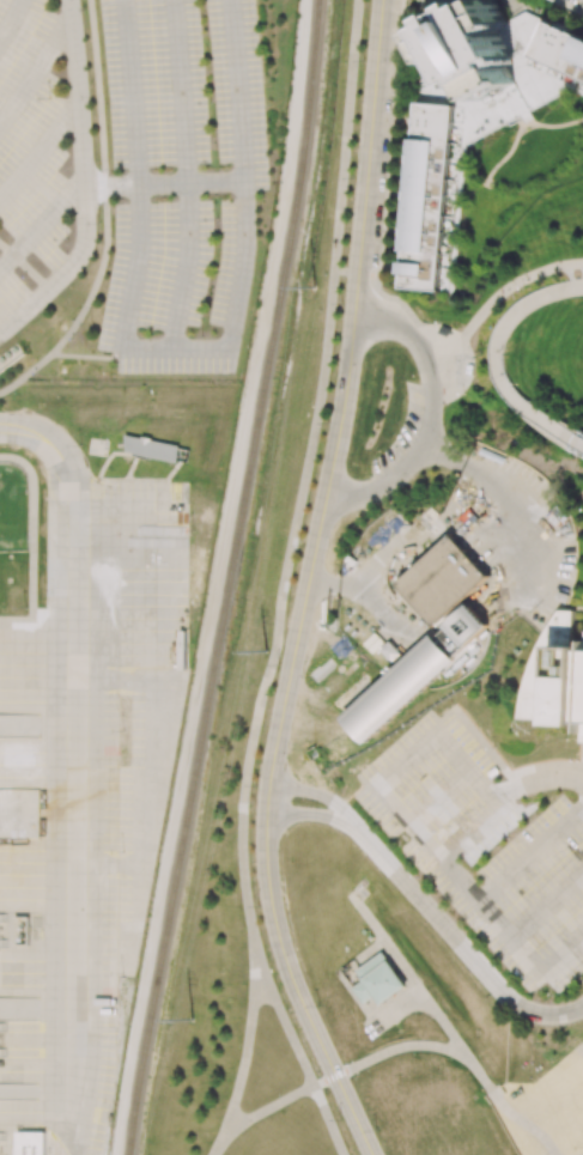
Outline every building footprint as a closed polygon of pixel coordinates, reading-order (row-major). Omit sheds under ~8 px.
[(450,16),(439,20),(443,26),(425,35),(437,57),(439,62),(448,59),(464,91),(474,86),(482,102),(493,97),(494,98),(506,92),(504,89),(515,84),(505,67),(514,63),(497,32),(506,28),(503,22),(492,0),(475,8),(472,2),(461,8),(468,22),(456,28),(450,16)] [(545,19),(526,10),(503,22),(506,28),(497,32),(514,63),(505,67),(515,84),(504,89),(506,92),(494,98),(493,97),(482,102),(474,86),(464,91),(448,59),(439,62),(437,57),(419,67),(417,102),(463,107),(461,147),(518,116),(523,126),(534,120),(529,110),(572,87),(524,62),(545,19)] [(545,19),(582,37),(582,93),(572,87),(524,62),(545,19)] [(417,102),(399,287),(451,292),(461,147),(463,107),(417,102)] [(124,452),(178,462),(181,445),(128,435),(124,452)] [(451,535),(396,584),(435,626),(490,577),(451,535)] [(340,717),(468,602),(492,628),(363,743),(340,717)] [(575,640),(582,641),(582,725),(518,721),(523,687),(532,657),(542,632),(555,609),(573,610),(575,640)] [(380,650),(392,662),(401,654),(389,641),(380,650)] [(8,912),(0,912),(0,925),(8,912)] [(373,996),(380,1005),(406,986),(382,952),(355,970),(362,981),(352,988),(363,1004),(373,996)] [(45,1132),(16,1132),(15,1154),(44,1154),(45,1132)]
